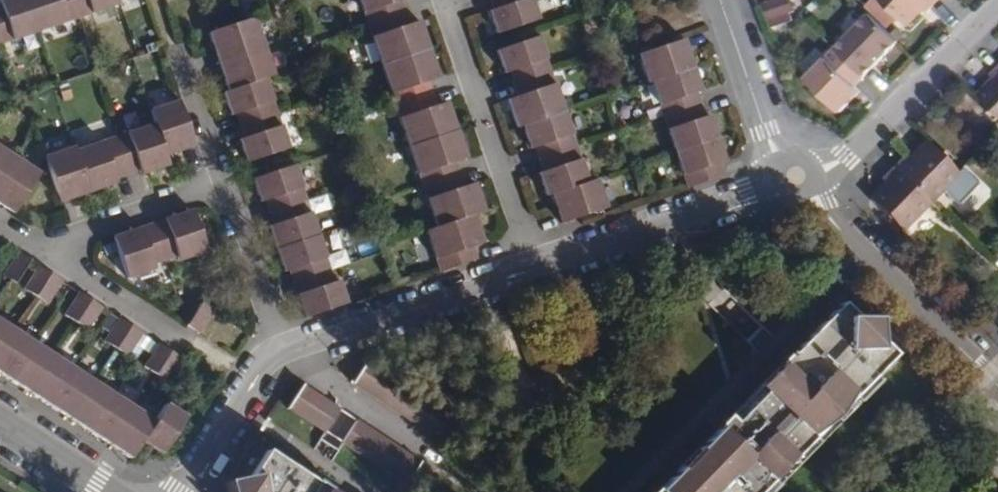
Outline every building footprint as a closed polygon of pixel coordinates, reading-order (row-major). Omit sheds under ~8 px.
[(38,32),(28,0),(0,0),(0,45),(38,32)] [(38,32),(78,18),(72,0),(28,0),(38,32)] [(78,18),(118,5),(116,0),(72,0),(78,18)] [(405,13),(401,0),(359,0),(367,25),(405,13)] [(495,7),(490,9),(498,33),(541,18),(535,0),(492,0),(495,7)] [(770,29),(794,20),(787,0),(771,0),(761,4),(770,29)] [(937,0),(878,0),(904,26),(922,8),(927,13),(938,1),(937,0)] [(405,13),(367,25),(381,65),(429,49),(419,20),(409,24),(405,13)] [(834,47),(863,76),(883,57),(898,41),(868,13),(834,47)] [(207,33),(217,62),(265,45),(255,17),(207,33)] [(513,83),(551,70),(539,35),(497,49),(505,73),(508,71),(513,83)] [(646,83),(650,81),(693,67),(684,38),(636,54),(646,83)] [(227,91),(264,78),(275,75),(265,45),(217,62),(227,91)] [(844,96),(863,76),(834,47),(803,77),(837,112),(849,100),(844,96)] [(439,77),(429,49),(381,65),(395,107),(432,93),(428,81),(439,77)] [(662,116),(701,103),(697,92),(701,90),(693,67),(650,81),(662,116)] [(991,76),(996,81),(979,97),(997,116),(997,68),(991,76)] [(565,110),(551,70),(513,83),(517,95),(507,99),(517,127),(520,126),(565,110)] [(276,113),(264,78),(227,91),(222,93),(230,116),(235,114),(239,126),(276,113)] [(432,93),(395,107),(408,146),(456,130),(447,102),(436,106),(432,93)] [(148,109),(153,123),(164,154),(193,145),(178,99),(148,109)] [(674,151),(717,136),(709,114),(705,116),(701,103),(662,116),(674,151)] [(538,159),(577,146),(565,110),(520,126),(528,148),(534,147),(538,159)] [(276,113),(239,126),(243,138),(237,139),(246,162),(288,148),(276,113)] [(164,154),(153,123),(113,136),(125,172),(137,168),(139,174),(167,164),(164,154)] [(456,130),(408,146),(422,187),(459,174),(455,162),(466,158),(456,130)] [(113,177),(125,172),(113,136),(74,149),(88,191),(115,182),(113,177)] [(717,136),(674,151),(686,187),(724,173),(720,161),(724,159),(717,136)] [(905,155),(893,167),(929,202),(957,174),(925,143),(910,159),(905,155)] [(88,191),(74,149),(73,145),(43,155),(58,201),(88,191)] [(577,146),(538,159),(542,171),(538,172),(545,195),(550,194),(589,180),(577,146)] [(14,156),(0,147),(0,177),(14,156)] [(14,156),(0,177),(0,205),(10,212),(14,214),(40,173),(14,156)] [(268,212),(305,199),(293,165),(251,179),(259,202),(264,200),(268,212)] [(929,202),(893,167),(881,179),(886,184),(870,202),(900,232),(929,202)] [(463,186),(459,174),(422,187),(436,227),(474,215),(484,211),(474,182),(463,186)] [(596,178),(589,180),(550,194),(560,223),(606,206),(596,178)] [(267,226),(274,248),(317,234),(305,199),(268,212),(272,224),(267,226)] [(152,223),(165,260),(178,256),(179,261),(206,252),(192,209),(152,223)] [(474,215),(436,227),(425,231),(439,271),(477,259),(472,246),(483,242),(474,215)] [(154,264),(165,260),(152,223),(112,236),(127,279),(155,269),(154,264)] [(288,270),(292,283),(329,270),(317,234),(274,248),(283,272),(288,270)] [(33,261),(20,253),(5,277),(18,285),(33,261)] [(26,291),(38,298),(53,275),(41,267),(26,291)] [(329,270),(292,283),(304,318),(346,303),(338,280),(333,282),(329,270)] [(53,275),(38,298),(49,305),(64,281),(53,275)] [(66,317),(78,324),(92,300),(81,293),(66,317)] [(104,308),(92,300),(78,324),(89,332),(104,308)] [(213,311),(201,303),(186,327),(198,334),(213,311)] [(842,303),(809,336),(814,340),(795,360),(790,355),(788,353),(777,364),(779,366),(784,371),(754,402),(733,424),(728,419),(726,417),(716,427),(718,430),(658,491),(656,489),(653,491),(760,491),(770,481),(769,480),(778,469),(781,471),(811,439),(823,427),(821,424),(833,416),(838,406),(840,409),(852,396),(871,376),(894,353),(878,338),(878,319),(856,317),(842,303)] [(106,342),(118,350),(133,326),(121,319),(106,342)] [(16,332),(0,321),(0,358),(16,332)] [(133,326),(118,350),(130,357),(144,334),(133,326)] [(0,358),(0,375),(12,382),(36,344),(16,332),(0,358)] [(814,340),(809,336),(790,355),(795,360),(814,340)] [(32,395),(56,358),(36,344),(12,382),(32,395)] [(146,368),(157,375),(172,352),(161,344),(146,368)] [(172,352),(157,375),(170,384),(185,360),(172,352)] [(32,395),(52,408),(76,371),(56,358),(32,395)] [(465,425),(366,362),(352,384),(451,447),(465,425)] [(779,366),(749,398),(754,402),(784,371),(779,366)] [(72,422),(96,384),(76,371),(52,408),(72,422)] [(871,376),(852,396),(857,401),(877,381),(871,376)] [(116,396),(96,384),(72,422),(92,434),(116,396)] [(339,411),(303,387),(288,409),(325,433),(339,411)] [(112,447),(136,409),(116,396),(92,434),(112,447)] [(857,401),(852,396),(840,409),(845,413),(857,401)] [(754,402),(749,398),(728,419),(733,424),(754,402)] [(156,422),(143,442),(164,456),(188,417),(168,404),(156,422)] [(156,422),(136,409),(112,447),(132,460),(143,442),(156,422)] [(356,422),(339,411),(325,433),(343,444),(356,422)] [(420,463),(356,422),(343,444),(406,485),(420,463)] [(811,439),(816,444),(828,431),(823,427),(811,439)] [(775,486),(816,444),(811,439),(781,471),(778,469),(769,480),(770,481),(775,486)] [(228,491),(328,491),(329,490),(316,481),(315,484),(266,452),(251,476),(226,482),(228,491)] [(760,491),(769,491),(775,486),(770,481),(760,491)]
